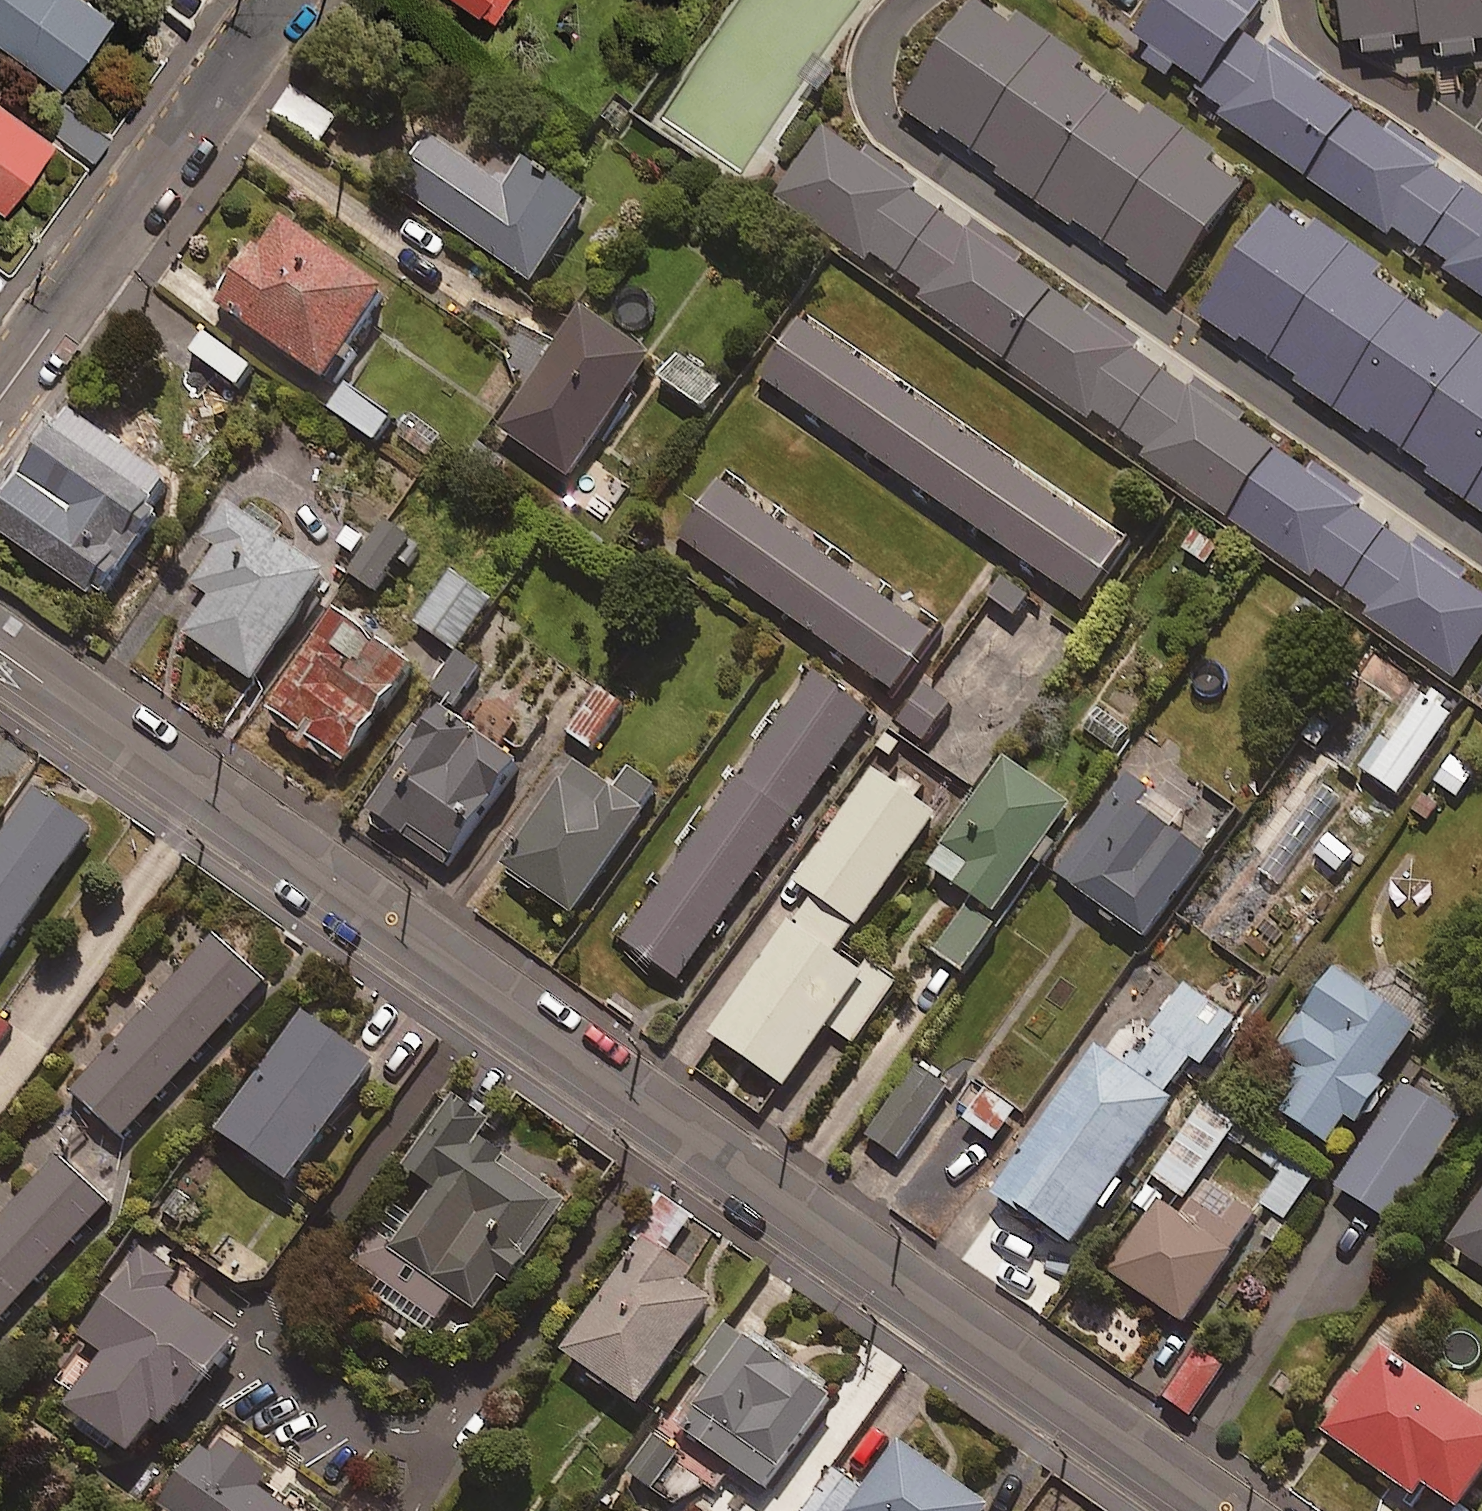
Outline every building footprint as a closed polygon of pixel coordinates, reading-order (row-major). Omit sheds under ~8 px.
[(48,74),(98,2),(95,0),(0,0),(0,40),(48,74)] [(493,16),(504,0),(468,0),(493,16)] [(1019,0),(1004,0),(926,111),(1182,289),(1265,170),(1019,0)] [(1249,0),(1176,0),(1159,25),(1233,76),(1274,17),(1249,0)] [(1377,57),(1481,46),(1481,0),(1371,0),(1377,57)] [(1296,48),(1237,132),(1481,302),(1481,177),(1296,48)] [(337,120),(293,89),(276,114),(320,145),(337,120)] [(0,97),(0,205),(2,206),(52,133),(0,97)] [(110,133),(75,109),(57,136),(93,159),(110,133)] [(900,273),(942,214),(824,130),(777,196),(864,258),(869,251),(900,273)] [(507,192),(429,139),(395,188),(533,282),(588,202),(528,161),(507,192)] [(1307,200),(1227,314),(1481,491),(1481,321),(1307,200)] [(392,293),(283,214),(220,301),(329,380),(392,293)] [(1006,362),(1058,289),(978,232),(975,237),(942,214),(900,273),(937,299),(930,308),(1006,362)] [(1058,289),(1006,362),(1094,425),(1099,417),(1124,435),(1168,374),(1135,350),(1138,346),(1058,289)] [(654,357),(585,308),(500,427),(569,476),(654,357)] [(1130,539),(805,314),(765,372),(1089,598),(1130,539)] [(721,384),(677,355),(661,379),(705,409),(721,384)] [(1168,374),(1124,435),(1146,451),(1141,458),(1225,518),(1274,450),(1168,374)] [(393,416),(347,384),(331,408),(377,440),(393,416)] [(170,477),(67,407),(0,505),(0,532),(100,600),(162,509),(153,502),(170,477)] [(1357,510),(1366,498),(1316,462),(1307,474),(1274,450),(1225,518),(1310,578),(1316,570),(1345,591),(1388,531),(1357,510)] [(936,632),(721,480),(681,538),(895,689),(936,632)] [(328,572),(227,501),(191,553),(207,564),(193,583),(212,596),(186,633),(252,680),(328,572)] [(412,538),(386,520),(350,571),(375,589),(412,538)] [(1345,591),(1375,612),(1369,620),(1454,681),(1481,641),(1481,599),(1388,531),(1345,591)] [(492,603),(454,574),(418,622),(456,650),(492,603)] [(414,665),(337,610),(266,710),(343,764),(414,665)] [(479,669),(458,655),(432,692),(453,707),(479,669)] [(872,712),(815,671),(622,938),(679,980),(872,712)] [(952,705),(926,685),(899,722),(925,741),(952,705)] [(624,706),(602,689),(569,732),(591,749),(624,706)] [(1458,713),(1428,690),(1366,771),(1396,794),(1458,713)] [(1141,728),(1100,700),(1081,728),(1122,755),(1141,728)] [(520,762),(436,704),(364,807),(448,866),(520,762)] [(1478,772),(1452,755),(1435,783),(1460,799),(1478,772)] [(616,789),(572,758),(501,864),(574,914),(660,787),(630,768),(616,789)] [(1072,806),(1004,758),(928,866),(996,913),(1072,806)] [(812,892),(858,926),(938,814),(876,770),(796,881),(812,892)] [(1209,849),(1120,785),(1055,874),(1145,939),(1209,849)] [(35,788),(0,837),(0,960),(92,829),(35,788)] [(785,1085),(829,1024),(854,1042),(900,978),(875,960),(865,974),(838,954),(858,926),(812,892),(712,1033),(785,1085)] [(996,927),(967,906),(935,951),(963,972),(996,927)] [(266,982),(213,935),(72,1091),(124,1138),(266,982)] [(1281,1112),(1332,1145),(1349,1117),(1362,1126),(1391,1082),(1383,1077),(1425,1011),(1399,994),(1392,1005),(1336,968),(1285,1047),(1312,1065),(1281,1112)] [(1236,1019),(1186,985),(1129,1067),(1099,1046),(996,1194),(1072,1246),(1173,1099),(1167,1095),(1192,1058),(1204,1066),(1236,1019)] [(376,1064),(305,1012),(218,1129),(289,1181),(376,1064)] [(951,1086),(920,1064),(868,1136),(899,1158),(951,1086)] [(1464,1120),(1407,1083),(1339,1187),(1396,1224),(1464,1120)] [(1018,1110),(987,1090),(966,1121),(997,1141),(1018,1110)] [(490,1119),(455,1094),(404,1166),(434,1187),(412,1219),(394,1207),(354,1263),(436,1320),(455,1293),(486,1316),(567,1200),(477,1137),(490,1119)] [(1238,1126),(1205,1102),(1152,1176),(1185,1200),(1238,1126)] [(107,1201),(52,1153),(0,1213),(0,1323),(107,1201)] [(1312,1181),(1285,1163),(1257,1203),(1285,1222),(1312,1181)] [(1261,1213),(1208,1179),(1188,1211),(1146,1184),(1132,1206),(1150,1218),(1114,1274),(1190,1323),(1261,1213)] [(1452,1243),(1481,1265),(1481,1200),(1452,1243)] [(721,1290),(645,1236),(564,1351),(639,1405),(721,1290)] [(177,1272),(140,1246),(78,1332),(106,1352),(67,1406),(133,1454),(158,1419),(171,1429),(236,1338),(166,1288),(177,1272)] [(832,1398),(725,1321),(694,1364),(708,1375),(674,1422),(766,1489),(832,1398)] [(1326,1431),(1417,1497),(1427,1484),(1462,1509),(1481,1481),(1481,1416),(1380,1343),(1360,1371),(1354,1366),(1328,1402),(1340,1411),(1326,1431)] [(1223,1370),(1194,1352),(1165,1398),(1193,1416),(1223,1370)] [(163,1507),(169,1510),(297,1510),(266,1489),(278,1472),(218,1430),(163,1507)] [(679,1454),(652,1436),(628,1471),(654,1489),(679,1454)] [(900,1442),(864,1491),(836,1471),(807,1510),(988,1510),(990,1508),(900,1442)]
